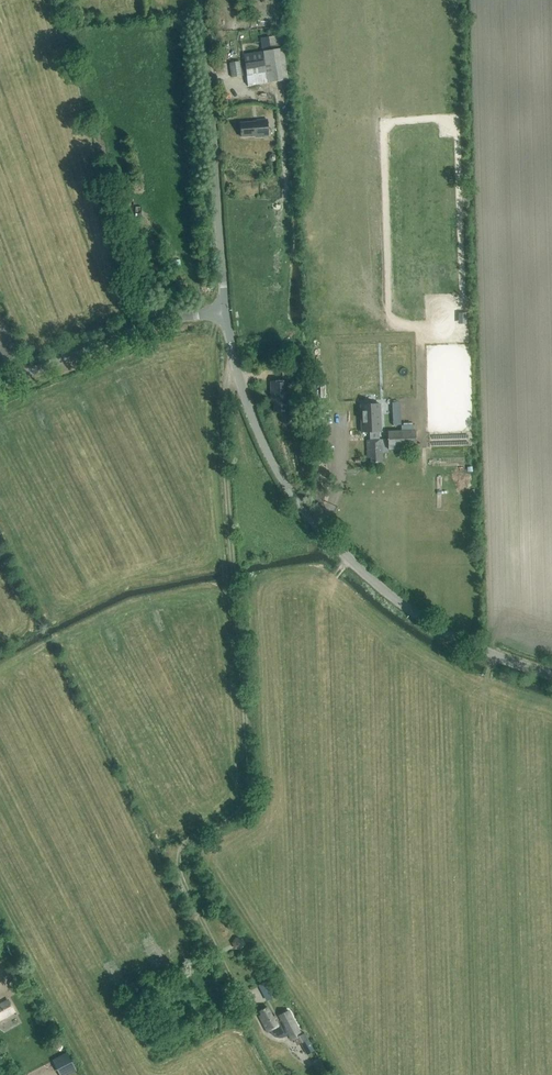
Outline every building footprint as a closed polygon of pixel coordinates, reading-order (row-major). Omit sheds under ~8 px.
[(130,11),(129,0),(113,0),(114,11),(130,11)] [(247,75),(249,86),(287,80),(283,49),(270,51),(268,37),(260,38),(262,52),(244,55),(245,62),(240,63),(240,61),(229,63),(231,78),(247,75)] [(242,123),(243,138),(257,137),(257,138),(270,137),(268,120),(258,120),(258,122),(242,123)] [(294,365),(295,385),(306,384),(305,365),(294,365)] [(288,411),(287,401),(290,401),(289,381),(270,382),(271,396),(273,396),(274,411),(288,411)] [(380,404),(360,405),(361,432),(370,432),(370,440),(367,440),(368,458),(371,458),(371,463),(380,463),(380,450),(382,450),(382,439),(379,439),(378,432),(381,432),(380,404)] [(416,430),(388,431),(388,449),(417,448),(416,430)] [(241,950),(245,944),(242,938),(235,937),(232,943),(234,949),(241,950)] [(277,996),(269,980),(259,985),(267,1001),(277,996)] [(13,1011),(7,1000),(0,1004),(0,1018),(13,1011)] [(280,1020),(277,1022),(274,1016),(272,1017),(266,1007),(259,1011),(261,1015),(258,1016),(267,1032),(269,1031),(271,1035),(274,1037),(279,1038),(282,1038),(288,1034),(291,1040),(293,1039),(296,1045),(301,1042),(307,1053),(313,1050),(304,1033),(300,1035),(287,1010),(280,1014),(279,1015),(279,1016),(279,1017),(279,1018),(280,1020)] [(63,1042),(57,1039),(52,1047),(62,1053),(65,1049),(61,1046),(63,1042)] [(67,1052),(52,1060),(60,1074),(69,1074),(77,1071),(67,1052)] [(321,1062),(315,1066),(319,1073),(325,1069),(321,1062)]
